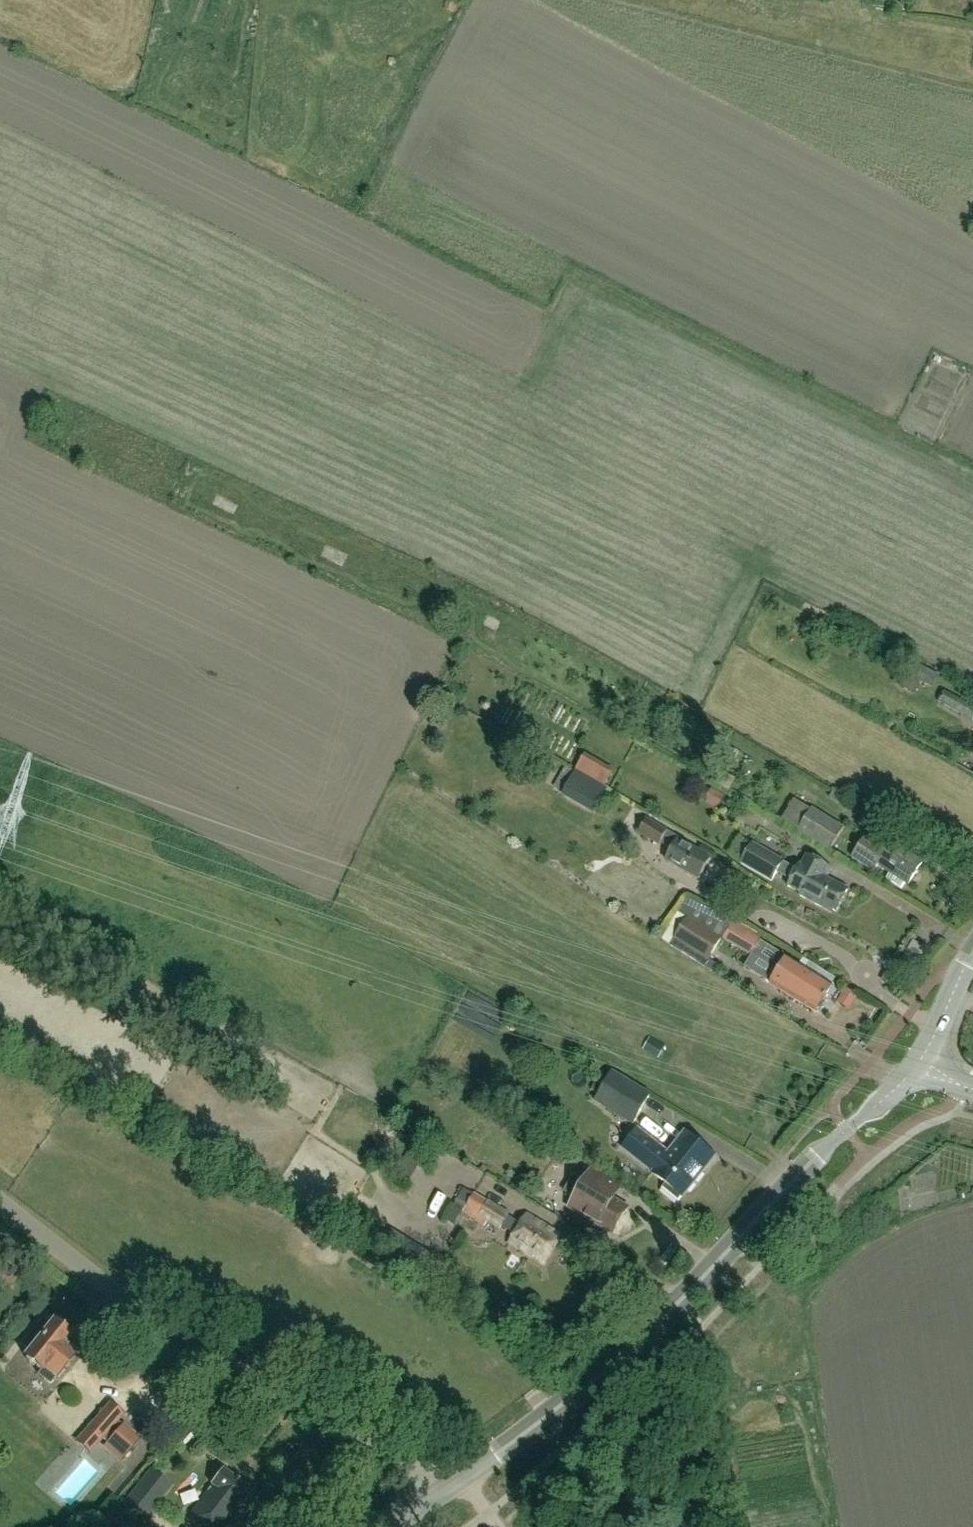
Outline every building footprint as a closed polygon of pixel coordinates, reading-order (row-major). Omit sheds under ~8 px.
[(915,662),(908,675),(932,687),(938,675),(915,662)] [(944,692),(938,703),(972,721),(972,719),(972,708),(944,692)] [(562,795),(593,813),(608,788),(605,786),(615,770),(586,753),(562,795)] [(712,788),(704,801),(718,809),(726,796),(712,788)] [(797,830),(829,850),(844,828),(811,808),(797,830)] [(661,842),(672,849),(666,860),(699,879),(710,859),(678,841),(680,837),(646,818),(637,833),(659,846),(661,842)] [(874,873),(878,865),(908,885),(922,863),(888,841),(884,847),(866,835),(851,858),(874,873)] [(797,869),(756,848),(750,844),(739,864),(770,881),(776,870),(792,878),(788,886),(822,904),(820,908),(831,913),(833,910),(836,911),(847,890),(826,879),(831,869),(806,856),(801,866),(799,865),(797,869)] [(703,845),(698,852),(708,857),(712,850),(703,845)] [(674,939),(708,961),(722,939),(688,917),(674,939)] [(831,986),(798,966),(781,955),(765,981),(815,1012),(818,1008),(821,1007),(823,1003),(822,1001),(831,986)] [(594,1102),(633,1126),(652,1095),(613,1071),(594,1102)] [(662,1187),(678,1201),(714,1156),(697,1142),(696,1144),(684,1134),(668,1154),(638,1130),(623,1148),(653,1172),(652,1173),(665,1183),(662,1187)] [(627,1209),(613,1200),(620,1188),(592,1171),(569,1209),(612,1234),(627,1209)] [(501,1227),(516,1236),(511,1244),(544,1264),(561,1236),(527,1216),(522,1225),(508,1216),(510,1213),(489,1199),(487,1203),(463,1188),(452,1205),(455,1207),(447,1220),(454,1224),(461,1212),(484,1226),(487,1223),(498,1230),(501,1227)] [(41,1322),(22,1345),(29,1351),(24,1358),(40,1370),(37,1374),(44,1379),(48,1373),(54,1378),(73,1355),(66,1350),(71,1344),(65,1340),(68,1337),(52,1324),(48,1328),(41,1322)] [(124,1414),(110,1401),(86,1428),(101,1442),(124,1414)] [(102,1445),(73,1489),(94,1502),(122,1458),(102,1445)] [(145,1520),(172,1485),(151,1468),(123,1502),(145,1520)] [(210,1485),(211,1485),(190,1512),(210,1526),(223,1526),(239,1506),(251,1491),(222,1469),(210,1485)]
